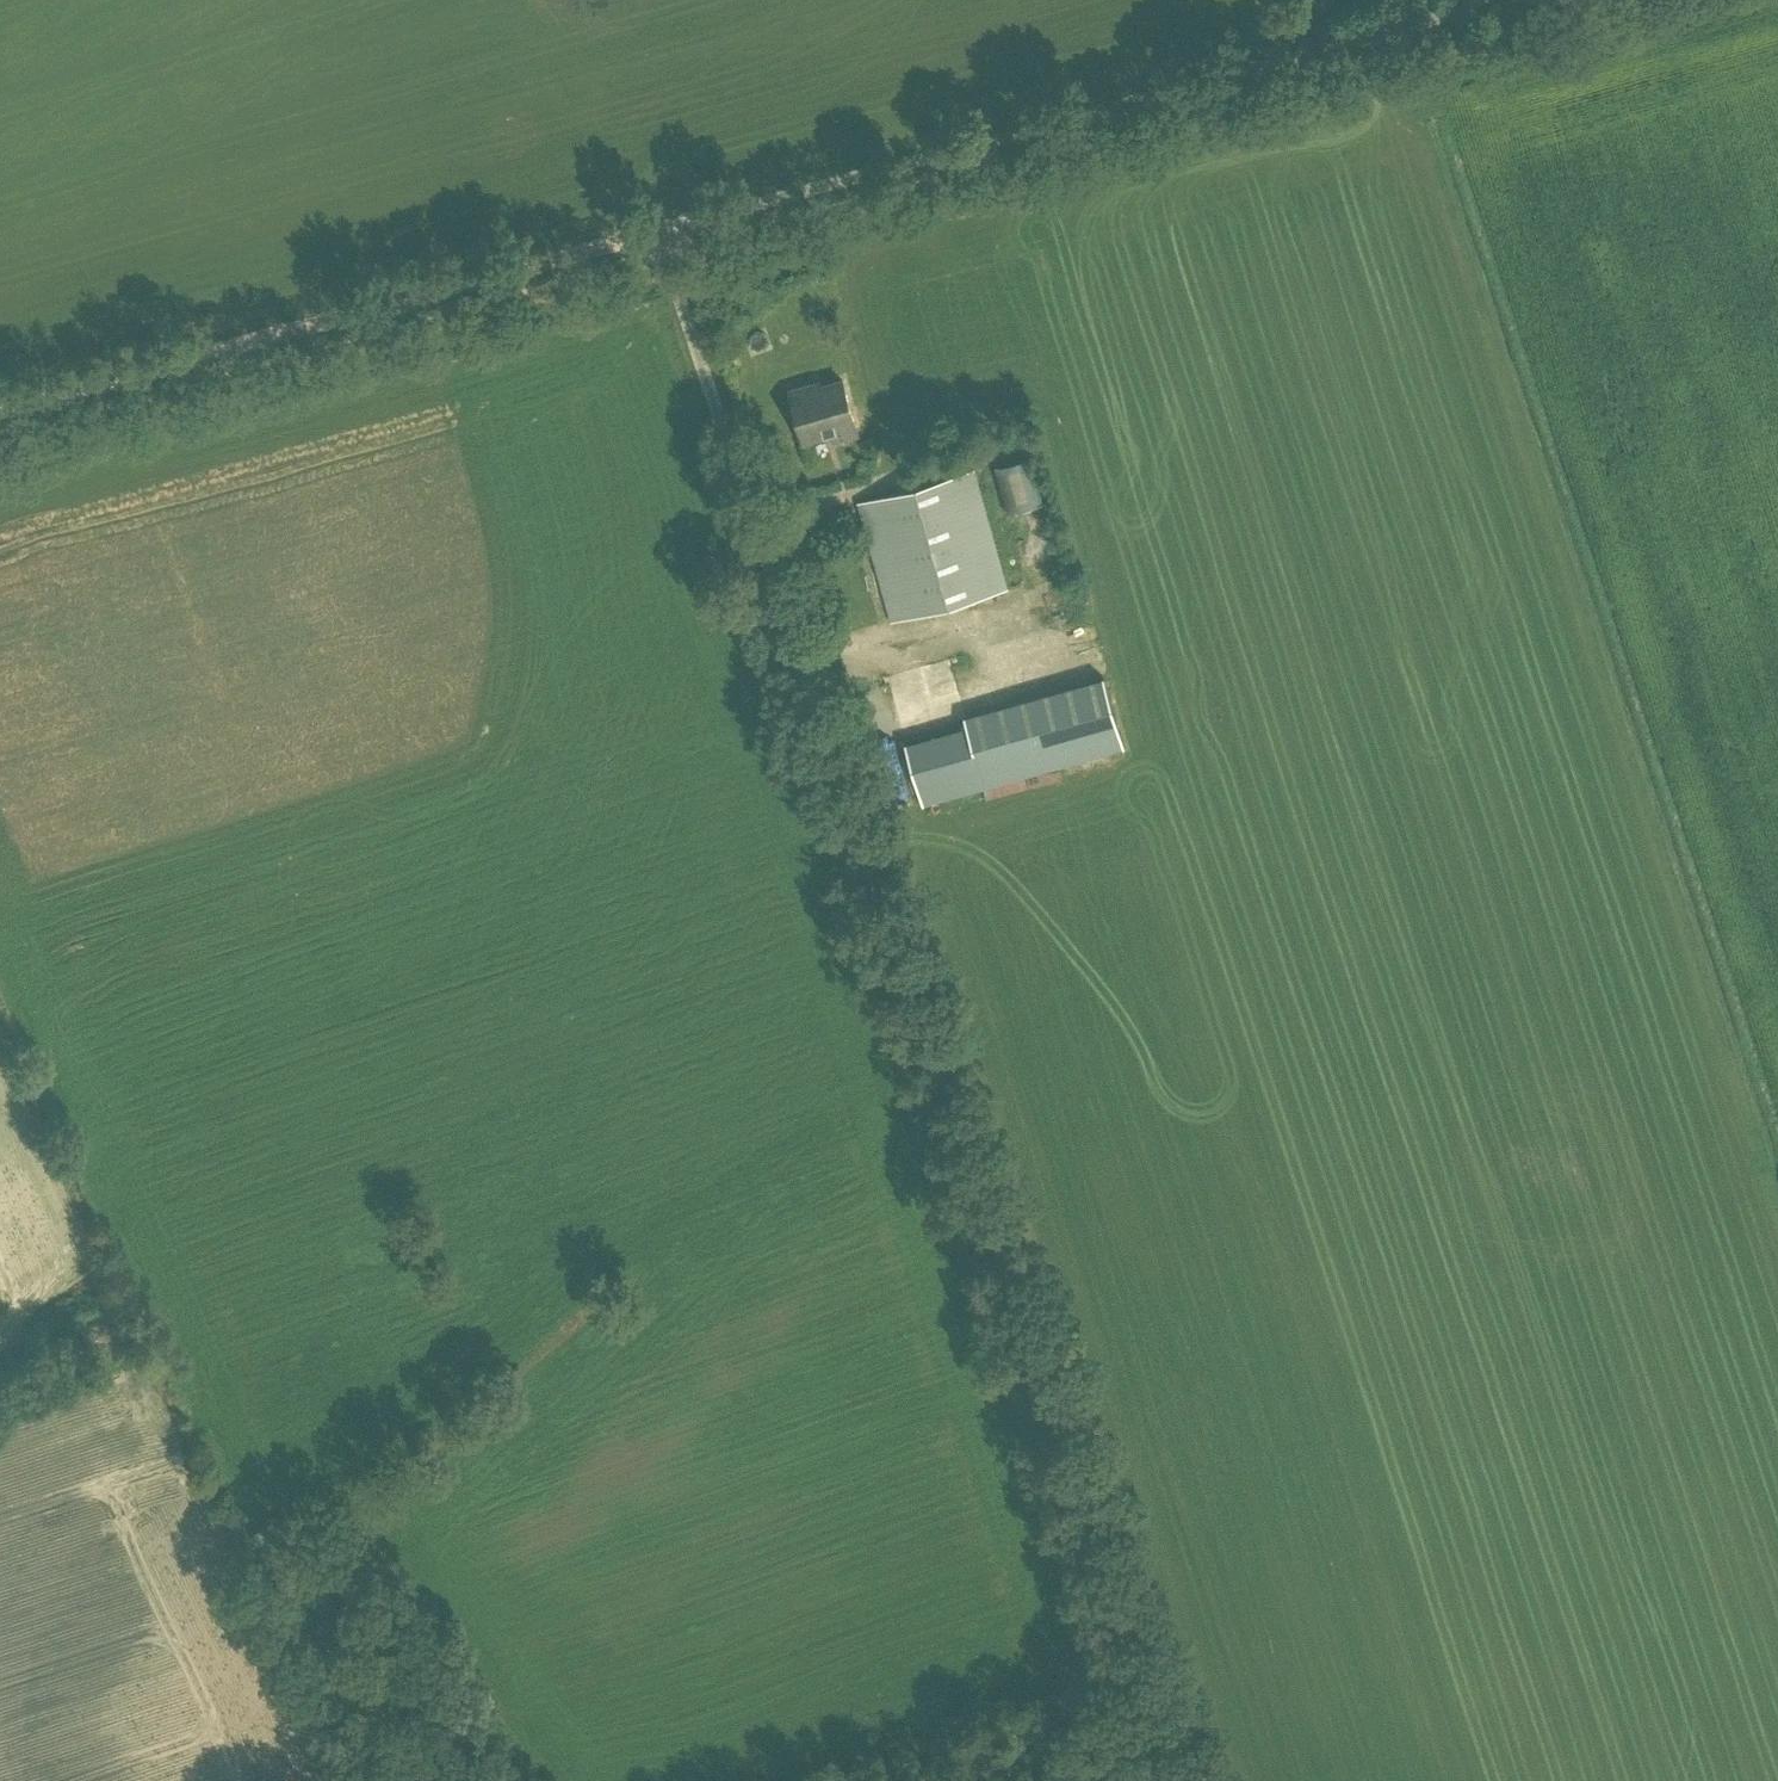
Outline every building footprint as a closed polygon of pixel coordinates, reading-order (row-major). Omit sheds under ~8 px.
[(832,440),(858,433),(843,378),(810,387),(809,384),(789,390),(803,440),(830,432),(832,440)] [(1008,512),(1043,502),(1030,458),(996,468),(1008,512)] [(1010,588),(975,468),(855,502),(890,622),(1010,588)] [(985,744),(919,760),(930,805),(996,788),(985,744)]
